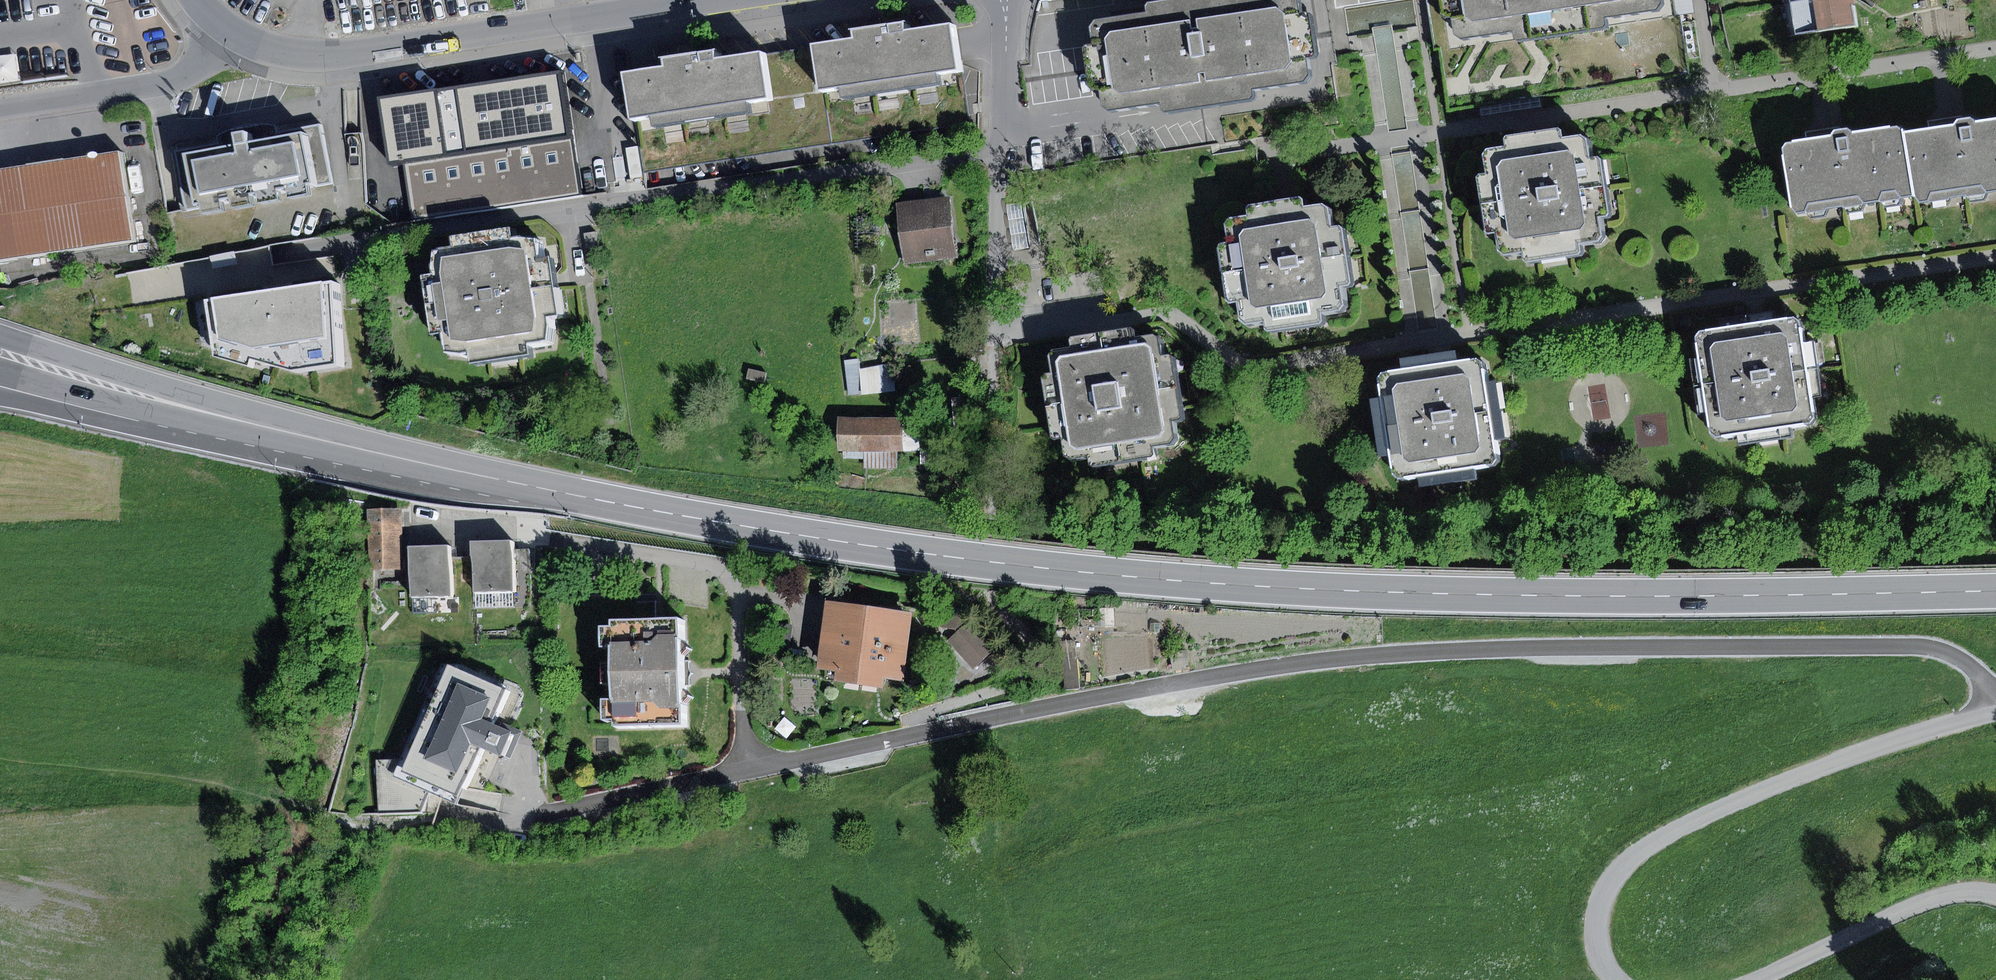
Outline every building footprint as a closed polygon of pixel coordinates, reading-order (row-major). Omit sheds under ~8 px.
[(1450,48),(1679,14),(1677,0),(1464,0),(1467,15),(1446,18),(1450,48)] [(1679,14),(1694,11),(1692,0),(1677,0),(1679,14)] [(1797,34),(1856,25),(1852,0),(1792,0),(1797,34)] [(1136,93),(1315,64),(1304,1),(1126,30),(1136,93)] [(812,44),(819,87),(840,84),(842,98),(941,82),(939,70),(958,67),(952,23),(904,31),(903,22),(852,30),(853,38),(812,44)] [(643,70),(623,73),(629,116),(650,113),(652,126),(750,112),(748,100),(769,97),(763,52),(714,59),(713,50),(663,57),(665,67),(643,70)] [(0,58),(0,84),(23,81),(20,56),(0,58)] [(560,73),(379,102),(389,166),(570,137),(560,73)] [(1905,132),(1915,195),(1921,201),(1930,201),(1933,191),(1982,184),(1987,192),(1995,191),(1995,119),(1978,122),(1972,118),(1960,120),(1956,124),(1905,132)] [(234,140),(176,151),(188,209),(201,206),(203,213),(222,209),(220,198),(230,196),(232,209),(252,205),(250,194),(257,192),(260,204),(280,200),(277,189),(285,187),(288,200),(309,196),(307,184),(330,179),(319,123),(246,138),(244,130),(232,132),(234,140)] [(1832,137),(1788,144),(1783,149),(1792,208),(1797,214),(1806,212),(1810,202),(1859,195),(1865,203),(1879,201),(1884,192),(1896,189),(1902,197),(1915,195),(1905,132),(1898,127),(1854,133),(1848,127),(1835,130),(1832,137)] [(1506,147),(1487,150),(1484,153),(1488,173),(1480,175),(1478,177),(1487,231),(1488,234),(1498,232),(1501,251),(1506,254),(1524,252),(1525,260),(1528,261),(1580,254),(1582,251),(1581,245),(1599,242),(1604,236),(1601,217),(1609,216),(1611,213),(1602,160),(1601,158),(1598,157),(1591,158),(1588,139),(1582,135),(1564,138),(1563,131),(1562,129),(1559,128),(1508,136),(1506,137),(1505,140),(1506,147)] [(613,141),(614,176),(643,174),(642,140),(613,141)] [(0,170),(0,259),(133,240),(120,152),(0,170)] [(897,203),(904,264),(958,258),(951,197),(913,201),(897,203)] [(1249,215),(1230,219),(1227,222),(1231,242),(1222,244),(1221,246),(1229,300),(1231,302),(1241,301),(1243,320),(1248,323),(1267,321),(1268,329),(1271,330),(1323,323),(1324,320),(1323,314),(1342,311),(1346,304),(1344,286),(1351,285),(1353,282),(1345,229),(1343,227),(1341,226),(1333,227),(1331,208),(1324,204),(1307,207),(1306,200),(1304,198),(1302,197),(1278,201),(1251,205),(1248,206),(1248,208),(1249,215)] [(1021,202),(1005,205),(1013,250),(1028,247),(1021,202)] [(457,249),(438,252),(434,267),(435,277),(426,279),(435,336),(446,335),(449,353),(473,353),(474,365),(533,356),(531,345),(552,343),(549,319),(545,289),(544,283),(539,241),(526,238),(515,240),(513,229),(454,238),(457,249)] [(269,246),(127,274),(134,313),(215,302),(339,283),(334,257),(272,264),(270,255),(269,246)] [(339,283),(215,302),(221,358),(272,374),(274,367),(300,372),(343,364),(339,283)] [(558,287),(545,289),(549,319),(562,317),(558,287)] [(1794,318),(1703,332),(1697,337),(1712,432),(1718,437),(1810,424),(1816,418),(1803,322),(1794,318)] [(1076,348),(1057,351),(1054,354),(1058,374),(1050,376),(1048,378),(1057,432),(1058,435),(1068,433),(1070,452),(1075,456),(1094,453),(1095,461),(1098,462),(1150,455),(1151,453),(1150,446),(1169,443),(1173,437),(1171,418),(1178,417),(1181,414),(1172,361),(1170,359),(1168,359),(1160,360),(1158,341),(1151,336),(1134,339),(1133,332),(1131,330),(1129,329),(1105,333),(1078,337),(1075,338),(1075,341),(1076,348)] [(863,394),(860,368),(859,359),(844,360),(849,396),(863,394)] [(1394,475),(1401,479),(1491,466),(1499,460),(1484,364),(1475,359),(1384,374),(1379,378),(1394,475)] [(893,364),(860,368),(863,394),(895,390),(893,364)] [(902,452),(902,417),(837,417),(837,451),(864,452),(896,451),(902,452)] [(896,451),(864,452),(864,468),(896,468),(896,451)] [(369,571),(403,570),(401,509),(368,509),(369,571)] [(511,539),(470,541),(471,557),(472,586),(473,591),(475,591),(513,590),(511,550),(511,539)] [(449,545),(408,547),(411,596),(452,594),(451,587),(450,557),(449,545)] [(528,550),(511,550),(513,590),(529,590),(528,550)] [(471,557),(450,557),(451,587),(472,586),(471,557)] [(513,590),(475,591),(476,607),(514,606),(513,590)] [(913,615),(827,602),(817,669),(836,672),(834,682),(882,689),(884,678),(903,680),(913,615)] [(957,631),(968,621),(962,614),(943,611),(940,628),(955,629),(957,631)] [(656,620),(617,621),(617,628),(606,629),(606,650),(617,649),(619,702),(608,702),(609,721),(620,721),(620,729),(687,727),(686,702),(690,698),(686,694),(684,673),(684,654),(688,649),(683,645),(682,619),(656,620)] [(957,631),(947,641),(973,668),(994,648),(968,621),(957,631)] [(509,689),(447,661),(404,759),(395,777),(429,792),(457,804),(461,795),(483,746),(501,754),(511,730),(494,723),(509,689)] [(395,777),(404,759),(377,760),(379,813),(421,813),(429,792),(395,777)]
